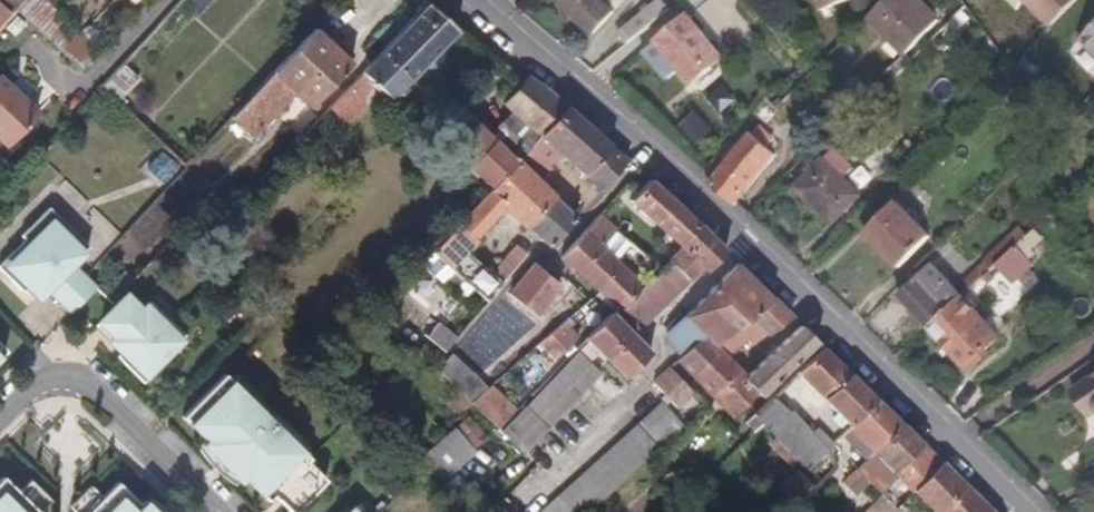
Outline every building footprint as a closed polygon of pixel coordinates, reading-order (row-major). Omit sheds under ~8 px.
[(12,14),(17,8),(23,2),(24,0),(0,0),(0,3),(12,14)] [(102,50),(47,0),(24,0),(23,2),(17,8),(85,70),(102,50)] [(428,1),(427,0),(405,0),(386,20),(399,32),(428,1)] [(564,6),(596,33),(615,10),(604,0),(569,0),(564,6)] [(647,29),(672,9),(665,0),(658,0),(638,17),(647,29)] [(822,11),(848,0),(817,0),(822,11)] [(942,20),(922,0),(885,0),(868,17),(908,55),(942,20)] [(1051,27),(1078,0),(1024,0),(1051,27)] [(461,30),(428,1),(399,32),(321,117),(338,133),(368,101),(364,98),(377,83),(394,97),(461,30)] [(7,19),(12,14),(0,3),(0,26),(7,19)] [(690,16),(659,41),(692,82),(723,57),(690,16)] [(619,32),(628,44),(647,29),(638,17),(619,32)] [(1079,39),(1093,55),(1093,25),(1079,39)] [(316,28),(237,112),(258,133),(296,93),(312,107),(354,61),(316,28)] [(127,64),(107,86),(122,101),(143,78),(127,64)] [(528,76),(521,83),(503,105),(512,113),(541,138),(569,108),(540,82),(528,76)] [(10,148),(40,115),(0,78),(0,140),(10,148)] [(756,116),(776,135),(788,122),(768,104),(756,116)] [(569,108),(541,138),(530,150),(550,168),(561,155),(604,192),(629,162),(610,145),(569,108)] [(695,112),(679,128),(696,145),(712,130),(695,112)] [(512,113),(492,134),(520,161),(530,150),(541,138),(512,113)] [(520,161),(492,134),(480,122),(451,152),(495,188),(520,161)] [(736,205),(740,201),(779,154),(769,146),(776,137),(760,124),(713,176),(710,181),(736,205)] [(837,148),(827,159),(846,178),(856,168),(837,148)] [(540,180),(550,168),(530,150),(520,161),(495,188),(491,193),(435,252),(453,268),(490,301),(529,255),(519,247),(496,274),(468,250),(506,206),(541,240),(551,248),(579,218),(540,180)] [(863,195),(846,178),(827,159),(799,186),(819,206),(835,222),(863,195)] [(669,263),(689,282),(703,265),(707,269),(726,249),(703,225),(653,178),(631,201),(682,247),(667,262),(669,263)] [(814,211),(819,206),(799,186),(794,191),(814,211)] [(901,265),(932,237),(898,203),(887,214),(883,211),(878,216),(882,220),(869,232),(901,265)] [(20,235),(25,239),(0,264),(0,268),(24,292),(35,282),(45,291),(47,288),(72,313),(96,289),(71,265),(90,246),(50,205),(20,235)] [(622,312),(625,309),(647,286),(614,255),(620,249),(610,240),(616,232),(599,217),(562,258),(600,292),(622,312)] [(992,269),(996,265),(1027,235),(1022,229),(986,263),(992,269)] [(1033,229),(1027,235),(996,265),(1014,283),(1021,277),(1027,283),(1035,275),(1029,268),(1044,255),(1044,250),(1038,244),(1042,239),(1033,229)] [(453,268),(435,252),(423,265),(442,282),(453,268)] [(511,294),(538,316),(563,284),(537,263),(511,294)] [(643,327),(689,282),(669,263),(659,272),(647,286),(625,309),(643,327)] [(668,341),(683,356),(703,335),(716,346),(774,297),(753,277),(739,263),(685,317),(681,313),(667,326),(668,341)] [(931,327),(963,297),(992,269),(986,263),(958,290),(933,264),(900,296),(931,327)] [(170,355),(167,352),(185,333),(151,301),(141,311),(125,297),(101,322),(117,337),(113,342),(124,352),(118,357),(145,382),(170,355)] [(793,315),(774,297),(716,346),(703,335),(683,356),(679,360),(736,416),(759,395),(761,396),(818,343),(805,328),(803,326),(749,374),(730,356),(750,341),(754,345),(768,332),(793,315)] [(1002,337),(963,297),(931,327),(948,344),(943,348),(951,356),(956,352),(970,367),(1002,337)] [(448,351),(457,339),(422,309),(413,322),(448,351)] [(655,352),(617,317),(614,313),(584,345),(592,352),(597,346),(630,378),(655,352)] [(573,315),(542,343),(558,359),(581,334),(572,327),(579,320),(573,315)] [(437,364),(443,356),(424,339),(417,346),(437,364)] [(826,347),(824,349),(798,373),(851,425),(880,399),(856,376),(826,347)] [(526,407),(549,428),(603,372),(580,351),(526,407)] [(460,389),(473,402),(490,387),(454,353),(440,370),(460,389)] [(695,393),(671,367),(655,382),(680,407),(695,393)] [(1065,396),(1082,422),(1093,414),(1093,376),(1065,396)] [(309,461),(224,377),(182,419),(205,442),(201,447),(240,484),(244,480),(267,503),(273,498),(287,511),(297,511),(326,483),(307,464),(309,461)] [(446,403),(459,416),(473,402),(460,389),(446,403)] [(785,443),(806,464),(811,468),(834,443),(819,428),(814,432),(794,412),(792,414),(773,396),(748,420),(755,427),(763,420),(785,443)] [(869,458),(876,452),(906,423),(893,411),(880,399),(851,425),(844,433),(869,458)] [(663,448),(687,426),(666,402),(642,423),(663,448)] [(525,453),(549,428),(526,407),(503,431),(525,453)] [(443,478),(490,438),(472,415),(423,454),(443,478)] [(915,491),(944,461),(934,451),(906,423),(876,452),(915,491)] [(661,450),(640,425),(543,511),(592,511),(661,450)] [(778,450),(798,470),(806,464),(785,443),(778,450)] [(869,458),(859,468),(871,481),(883,494),(894,482),(869,458)] [(944,461),(915,491),(936,511),(998,511),(945,460),(944,461)] [(855,495),(871,481),(859,468),(844,482),(855,495)] [(795,501),(812,485),(798,470),(786,481),(781,487),(795,501)] [(51,501),(30,480),(18,492),(3,477),(0,479),(0,511),(40,511),(51,501)] [(145,502),(141,506),(118,483),(103,498),(91,486),(70,507),(75,511),(155,511),(145,502)]
